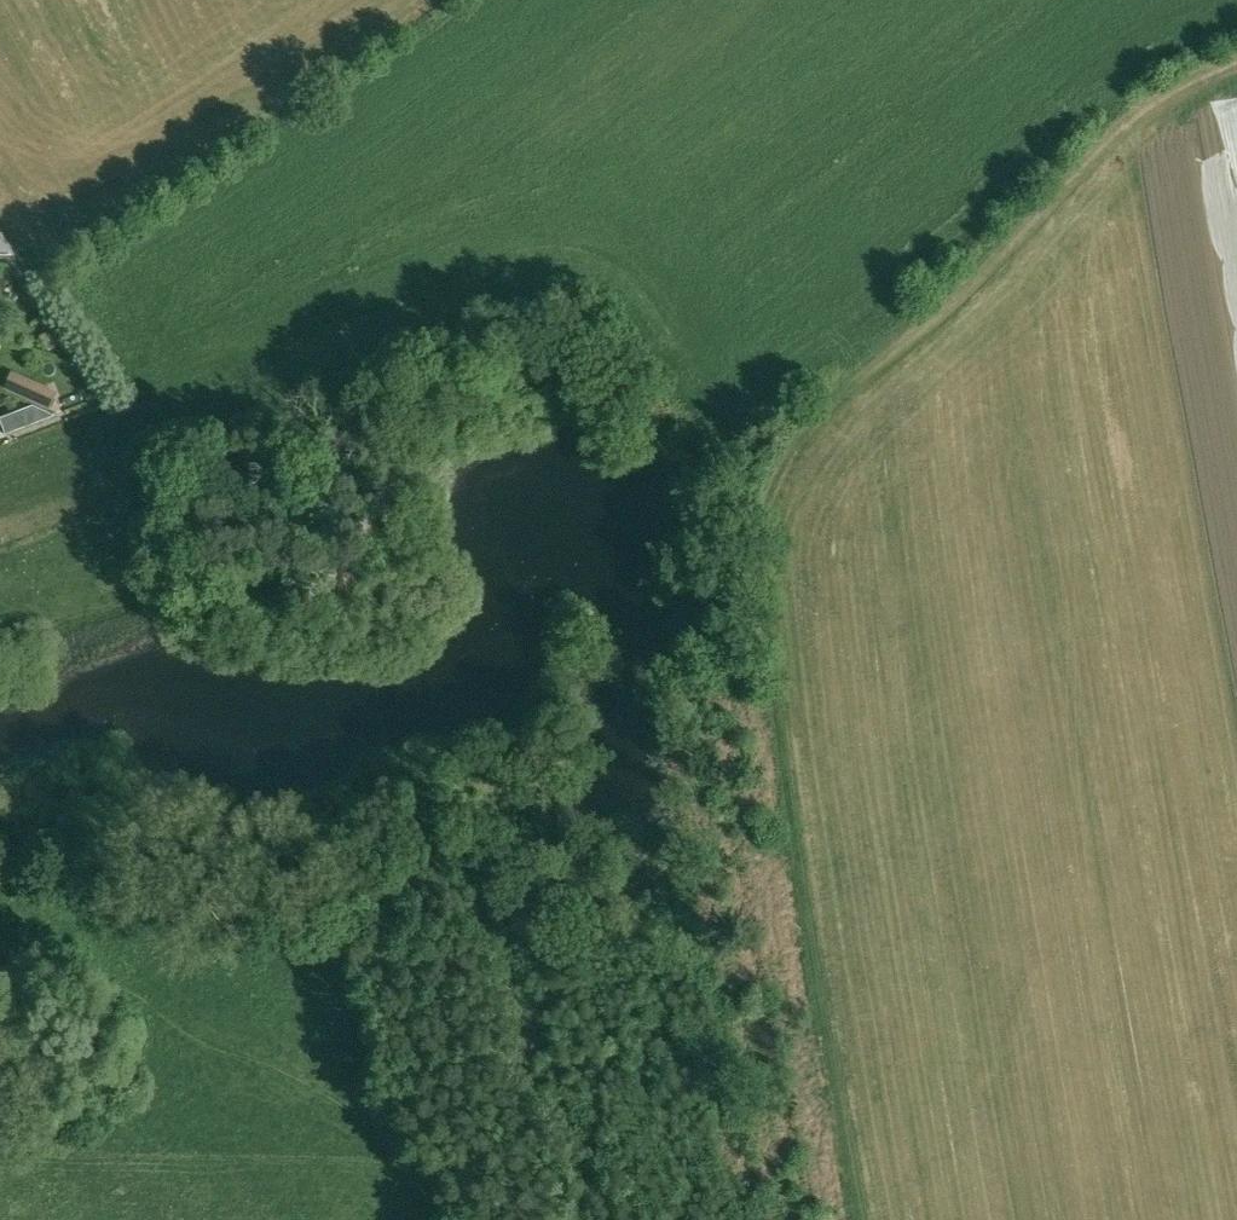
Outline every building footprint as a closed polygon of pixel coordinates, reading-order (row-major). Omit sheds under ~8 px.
[(26,402),(44,410),(49,399),(31,391),(26,402)] [(44,410),(26,402),(22,411),(40,419),(44,410)]
